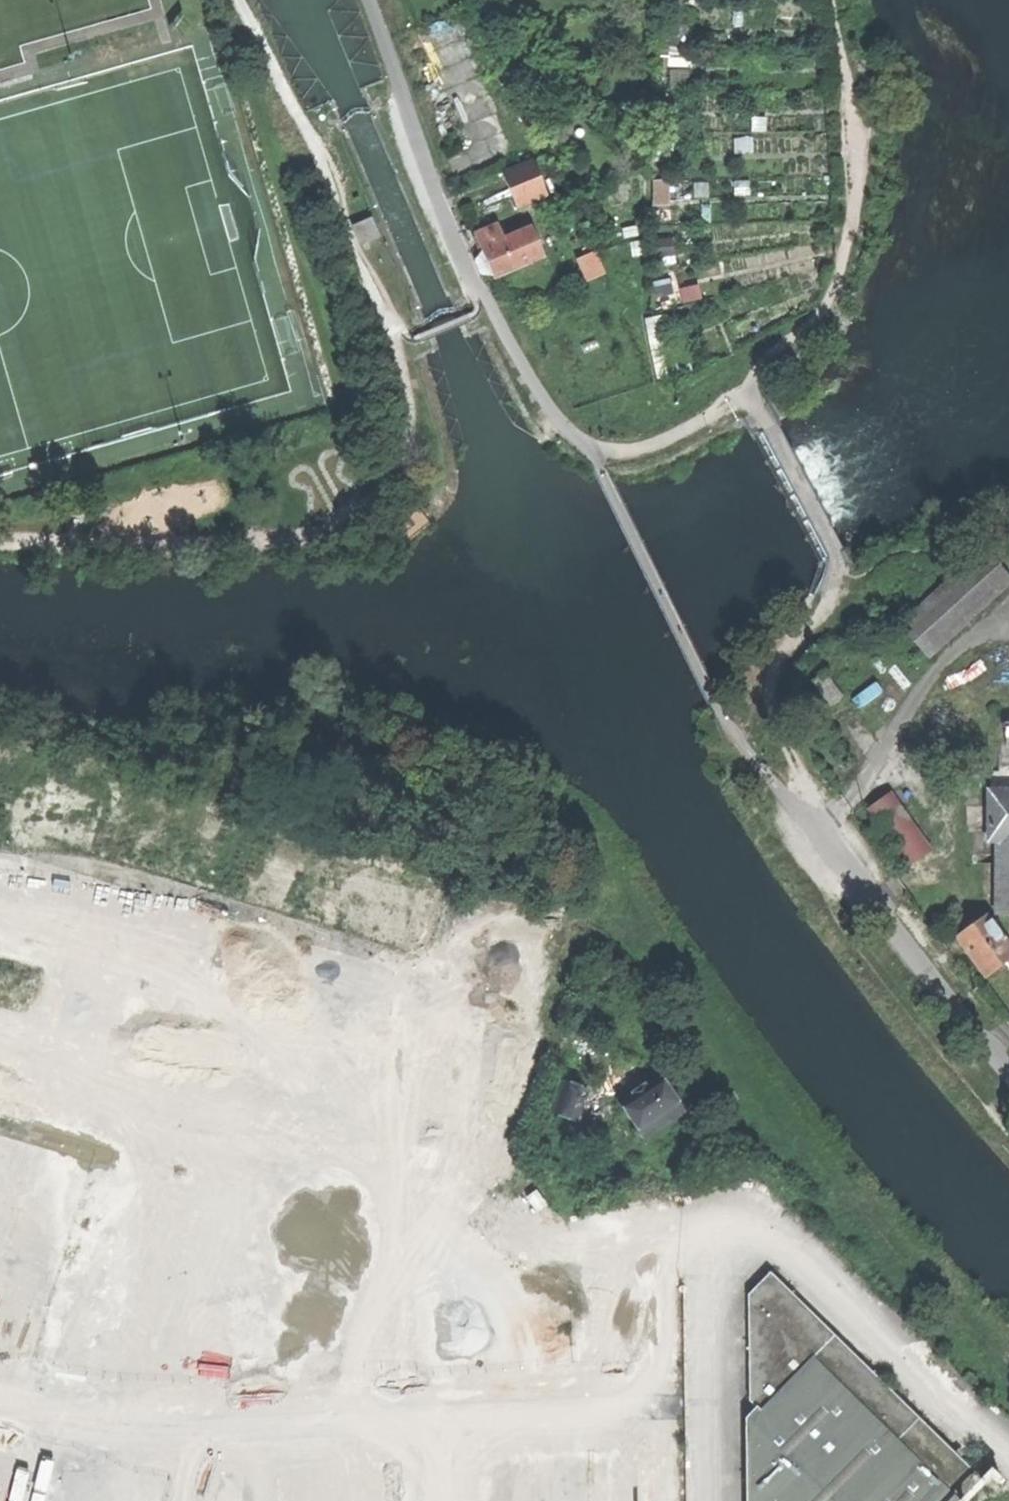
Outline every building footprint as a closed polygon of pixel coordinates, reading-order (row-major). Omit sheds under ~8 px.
[(502,175),(515,207),(546,195),(532,162),(502,175)] [(354,228),(361,247),(382,239),(376,220),(354,228)] [(479,239),(483,249),(503,240),(497,225),(477,233),(479,239)] [(494,274),(495,276),(541,257),(529,229),(503,240),(483,249),(494,274)] [(494,274),(483,249),(476,261),(481,273),(494,274)] [(578,261),(587,283),(603,276),(593,254),(578,261)] [(927,659),(1008,588),(1008,578),(984,549),(897,625),(899,626),(927,659)] [(995,915),(1008,915),(1008,792),(986,792),(986,841),(995,841),(995,915)] [(930,851),(890,794),(868,809),(908,866),(930,851)] [(268,905),(344,926),(358,876),(281,856),(268,905)] [(983,974),(1008,955),(1008,951),(986,918),(957,938),(971,958),(983,974)] [(506,998),(512,974),(499,970),(505,945),(451,931),(443,961),(457,964),(455,970),(470,974),(467,988),(506,998)] [(610,1097),(638,1138),(682,1110),(653,1069),(610,1097)] [(586,1088),(557,1078),(544,1112),(574,1122),(586,1088)] [(0,1139),(0,1361),(29,1369),(91,1167),(0,1139)] [(233,1240),(225,1248),(263,1285),(311,1235),(262,1187),(222,1228),(233,1240)] [(980,1477),(769,1274),(746,1295),(749,1402),(755,1408),(745,1419),(746,1500),(957,1500),(980,1477)]
